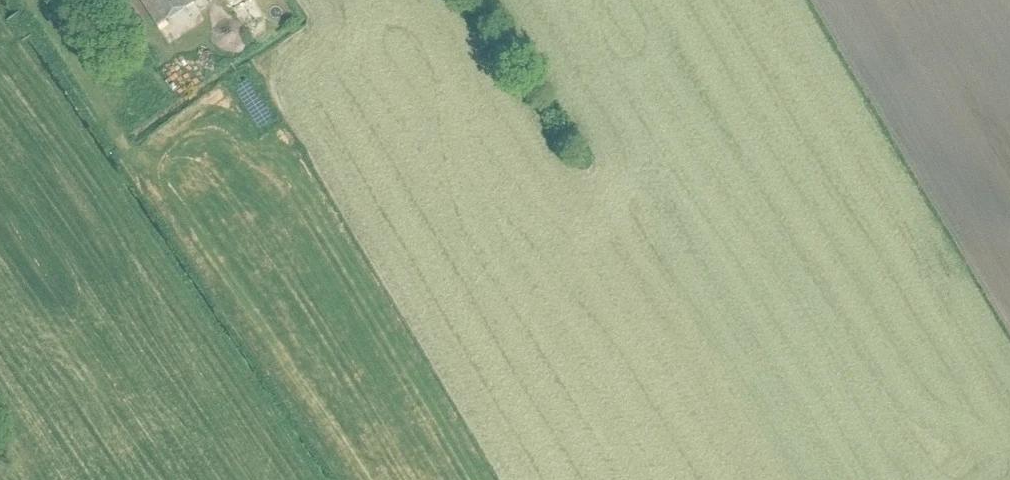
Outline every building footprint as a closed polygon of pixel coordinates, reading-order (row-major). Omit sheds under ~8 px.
[(127,0),(100,0),(125,38),(144,26),(127,0)] [(156,26),(193,2),(192,0),(140,0),(156,26)]
